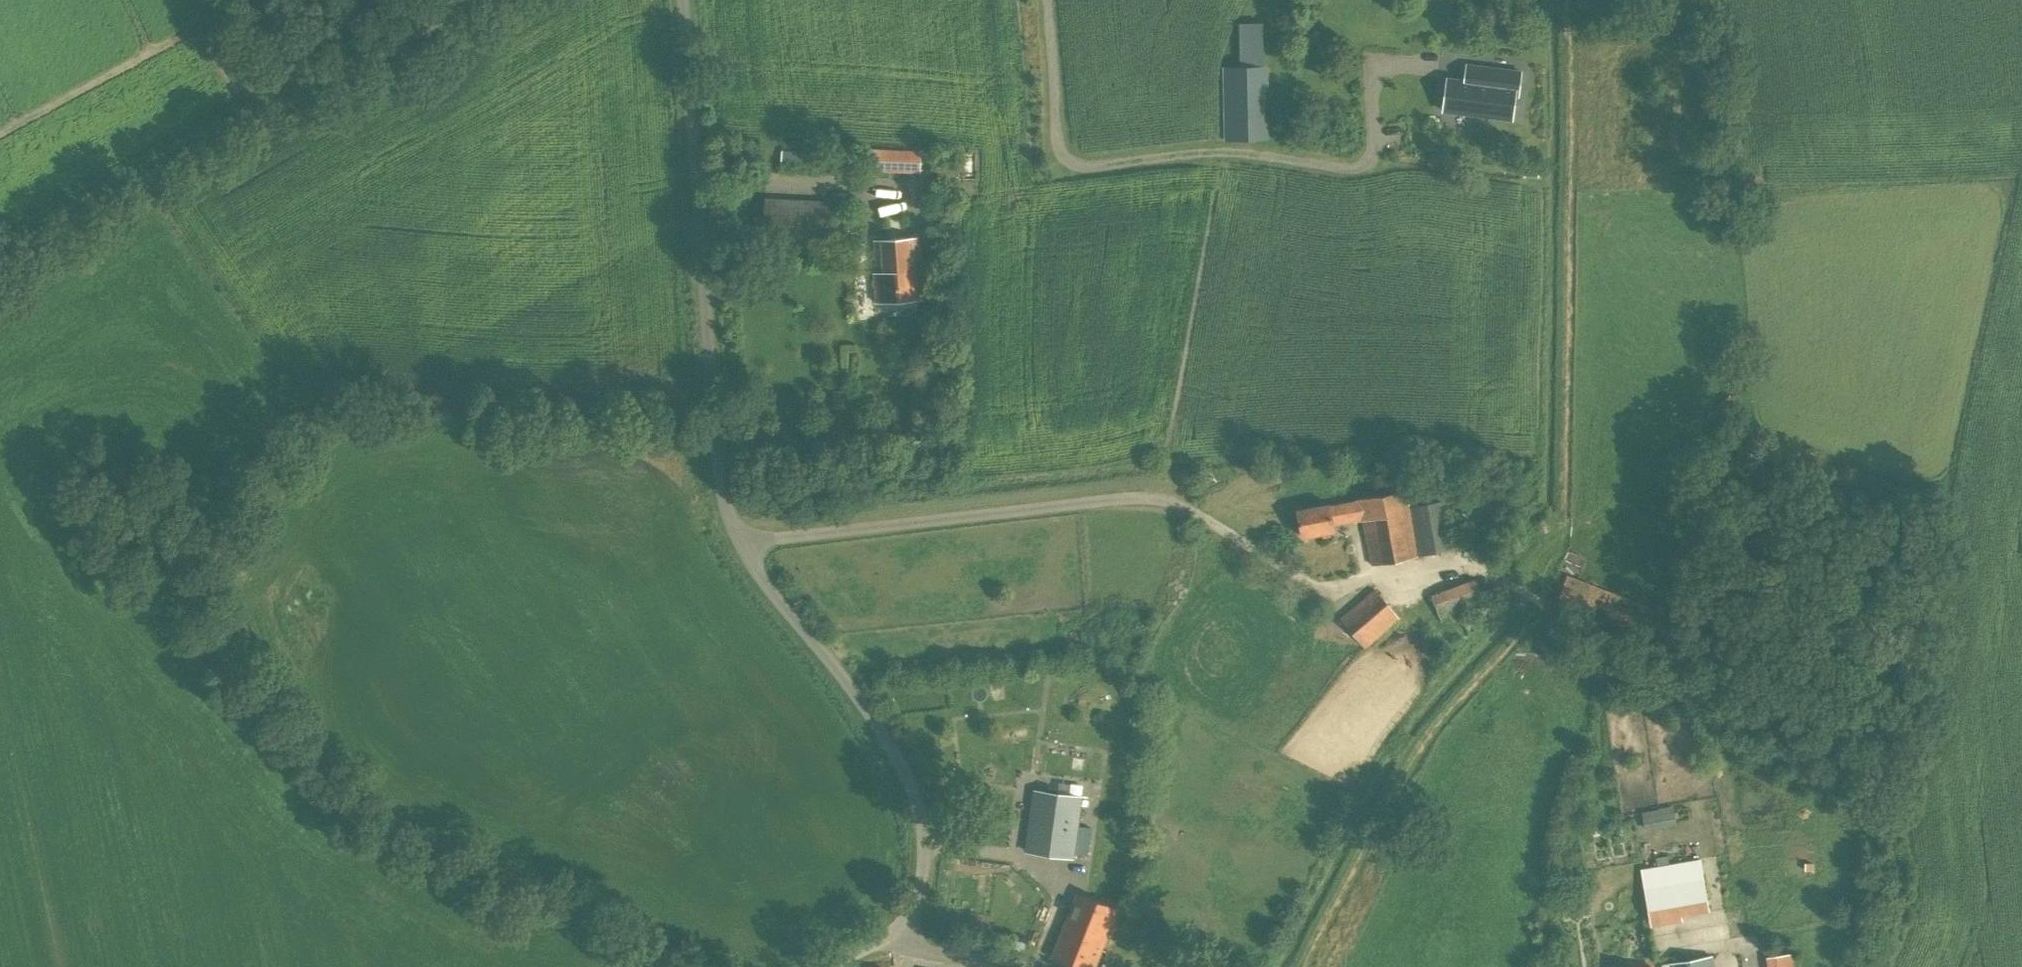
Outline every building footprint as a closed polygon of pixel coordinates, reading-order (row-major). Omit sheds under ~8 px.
[(1266,65),(1264,65),(1263,22),(1239,22),(1240,66),(1223,66),(1225,140),(1269,139),(1266,65)] [(1430,80),(1430,91),(1451,90),(1449,55),(1391,59),(1392,82),(1430,80)] [(1467,65),(1465,80),(1458,79),(1454,112),(1512,119),(1516,89),(1519,89),(1521,71),(1501,69),(1467,65)] [(921,173),(922,150),(869,148),(868,170),(921,173)] [(834,170),(835,153),(782,150),(782,168),(834,170)] [(967,182),(985,181),(984,152),(966,153),(967,182)] [(829,249),(832,201),(766,197),(762,246),(829,249)] [(924,269),(921,236),(874,240),(875,272),(874,272),(876,302),(926,299),(924,269)] [(1412,505),(1409,489),(1355,498),(1355,499),(1330,504),(1330,503),(1297,509),(1302,536),(1335,530),(1334,525),(1357,520),(1357,521),(1362,520),(1371,565),(1458,548),(1449,499),(1412,505)] [(1673,645),(1682,618),(1568,574),(1558,601),(1673,645)] [(1365,648),(1401,618),(1376,588),(1340,618),(1365,648)] [(1075,859),(1083,795),(1034,789),(1026,852),(1075,859)] [(1651,807),(1662,803),(1659,791),(1647,794),(1651,807)] [(1651,920),(1709,910),(1700,857),(1642,867),(1651,920)] [(1065,925),(1106,941),(1118,909),(1077,893),(1065,925)] [(1106,941),(1065,925),(1052,957),(1077,966),(1096,966),(1106,941)] [(1713,955),(1669,962),(1669,963),(1661,964),(1662,966),(1715,966),(1713,955)]
